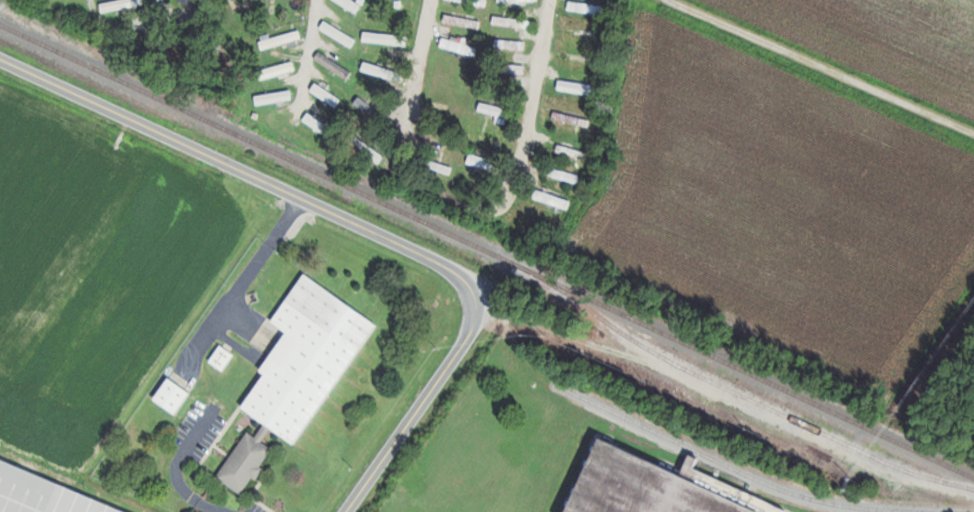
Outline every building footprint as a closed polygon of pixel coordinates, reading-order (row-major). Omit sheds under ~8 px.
[(104,11),(145,5),(145,0),(114,0),(102,2),(104,11)] [(359,11),(363,3),(358,0),(336,0),(359,11)] [(323,28),(353,46),(357,39),(327,21),(323,28)] [(264,50),(304,39),(301,29),(261,41),(264,50)] [(367,37),(397,46),(399,38),(369,29),(367,37)] [(605,36),(568,34),(567,41),(605,42),(605,36)] [(470,52),(472,43),(445,37),(442,46),(470,52)] [(527,40),(503,40),(503,48),(527,48),(527,40)] [(317,58),(350,81),(356,72),(323,50),(317,58)] [(298,70),(296,61),(260,70),(263,79),(298,70)] [(369,68),(385,72),(387,66),(371,61),(369,68)] [(561,87),(596,93),(597,87),(562,81),(561,87)] [(313,91),(338,105),(343,98),(318,84),(313,91)] [(294,100),(294,91),(258,94),(259,103),(294,100)] [(392,122),(365,94),(358,101),(385,128),(392,122)] [(511,105),(482,106),(482,113),(498,112),(499,124),(512,123),(511,105)] [(333,128),(311,113),(306,120),(328,135),(333,128)] [(424,137),(448,149),(452,140),(428,129),(424,137)] [(502,142),(503,135),(480,130),(479,136),(502,142)] [(381,163),(386,157),(356,135),(351,142),(381,163)] [(590,152),(560,145),(558,155),(588,162),(590,152)] [(470,163),(501,171),(503,162),(472,155),(470,163)] [(581,178),(554,165),(550,172),(578,185),(581,178)] [(536,199),(571,209),(573,200),(538,190),(536,199)] [(379,322),(305,275),(275,323),(289,332),(263,372),(267,374),(245,408),(269,424),(260,438),(249,431),(219,478),(246,495),(275,449),(263,441),(271,428),(300,446),(379,322)] [(179,414),(193,392),(171,378),(156,400),(179,414)] [(788,506),(696,470),(700,460),(692,457),(685,473),(600,440),(572,511),(786,511),(788,506)] [(2,462),(0,467),(0,511),(133,511),(2,462)]
